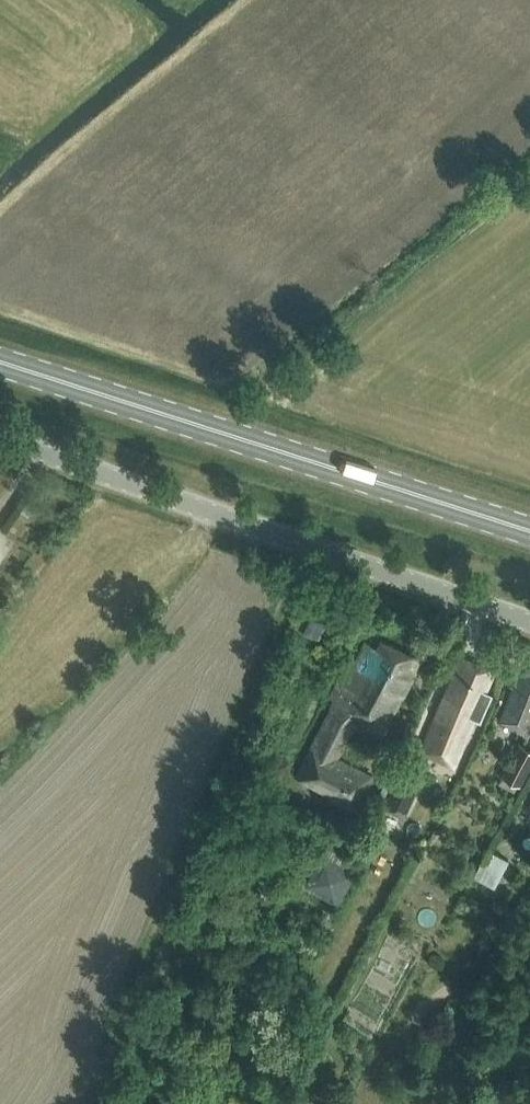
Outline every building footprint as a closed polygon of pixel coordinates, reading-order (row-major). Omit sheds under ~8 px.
[(295,625),(306,630),(315,609),(305,604),(295,625)] [(327,615),(315,609),(306,630),(317,635),(327,615)] [(381,734),(421,655),(381,635),(375,645),(365,640),(341,685),(337,683),(329,696),(333,698),(295,774),(330,794),(328,798),(354,811),(373,773),(332,753),(340,735),(344,738),(353,720),(381,734)] [(453,764),(475,714),(472,713),(492,668),(463,655),(420,749),(453,764)] [(520,656),(513,674),(516,675),(499,718),(529,730),(529,726),(529,660),(520,656)] [(529,766),(529,746),(519,740),(500,773),(521,784),(529,766)] [(405,818),(420,783),(397,773),(381,807),(405,818)] [(473,873),(494,885),(509,858),(488,846),(473,873)] [(324,853),(304,884),(336,904),(356,873),(324,853)] [(368,999),(389,1007),(396,991),(375,983),(368,999)]
